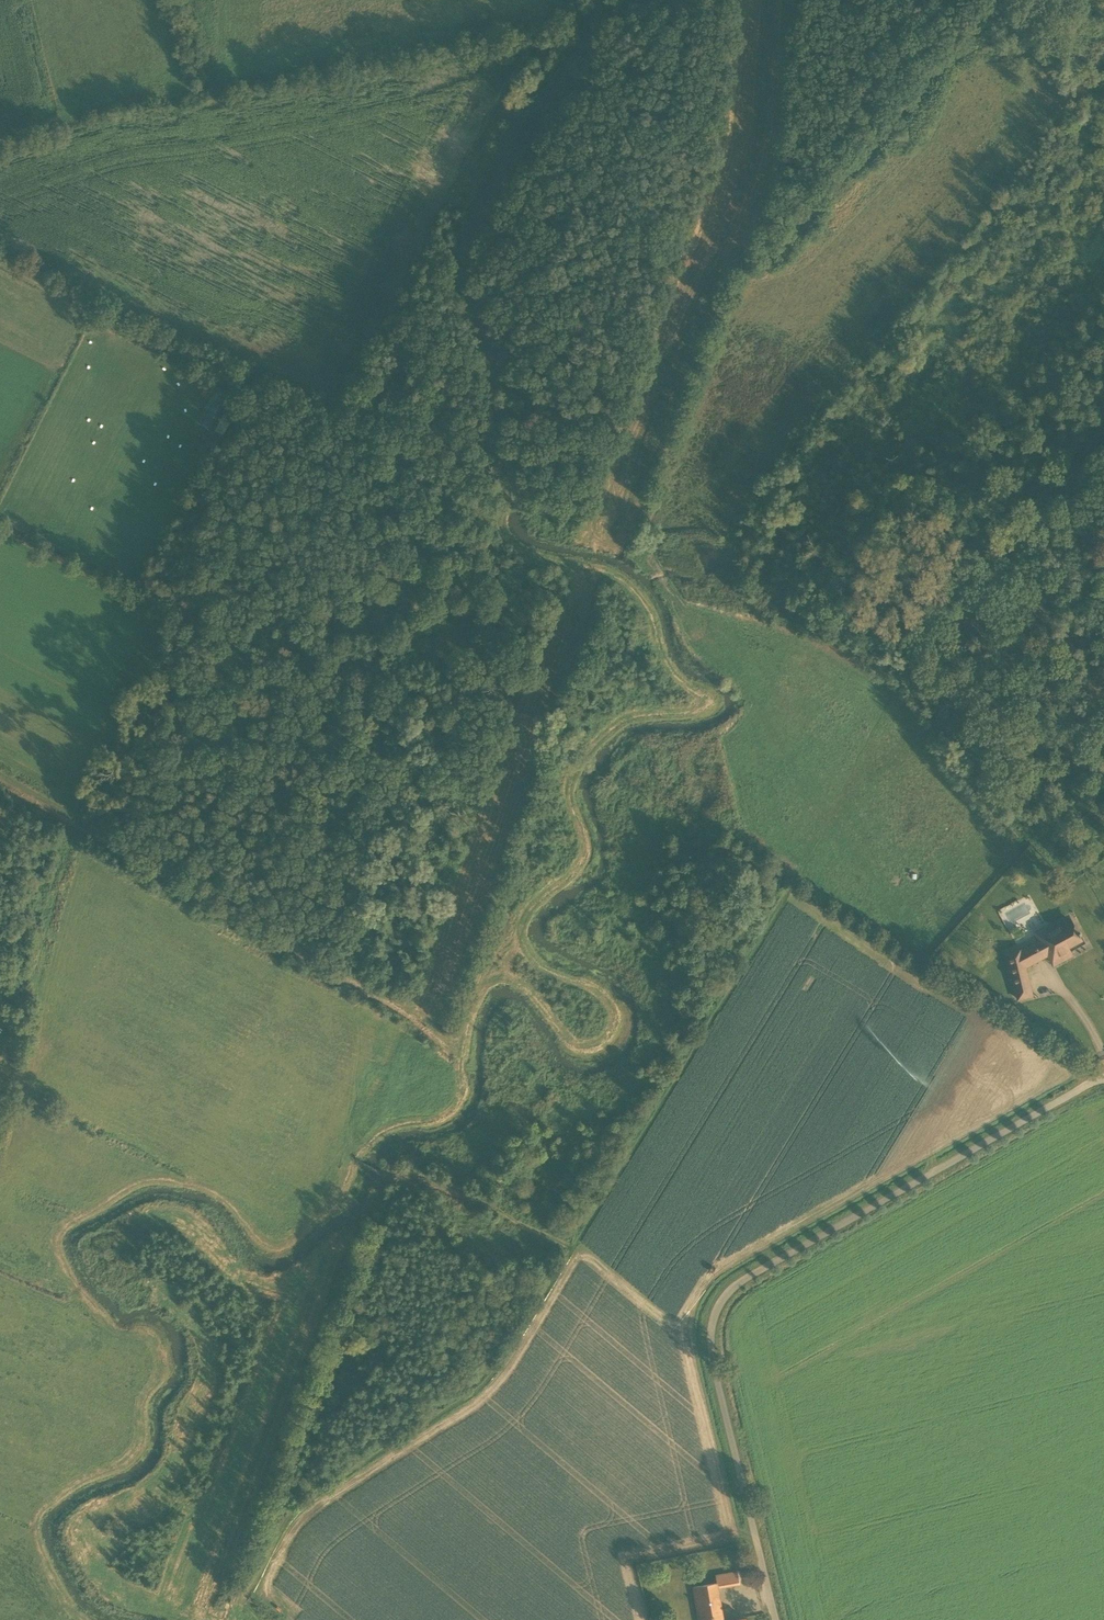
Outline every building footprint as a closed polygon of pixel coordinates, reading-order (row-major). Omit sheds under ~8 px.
[(202,424),(214,431),(226,409),(214,403),(202,424)] [(1072,955),(1068,948),(1081,940),(1067,914),(1036,931),(1040,938),(1041,941),(1031,947),(1035,954),(1045,948),(1054,965),(1072,955)] [(1035,954),(1031,947),(1022,951),(1021,949),(1007,953),(1017,991),(1031,988),(1024,960),(1035,954)] [(719,1588),(740,1584),(738,1571),(716,1575),(717,1582),(694,1587),(699,1619),(724,1619),(719,1588)]
